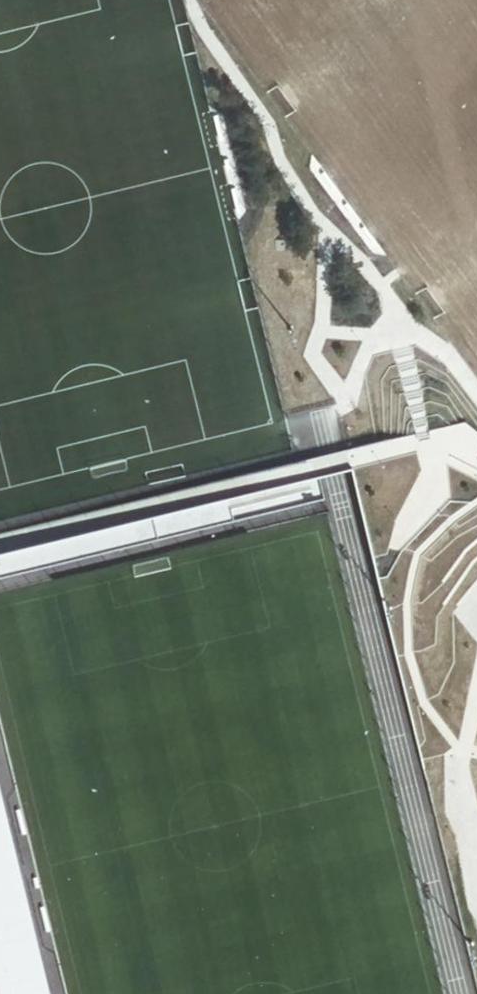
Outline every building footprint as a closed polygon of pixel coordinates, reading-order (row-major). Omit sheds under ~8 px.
[(325,499),(319,477),(0,552),(0,575),(325,499)] [(0,819),(0,993),(42,993),(0,819)]
